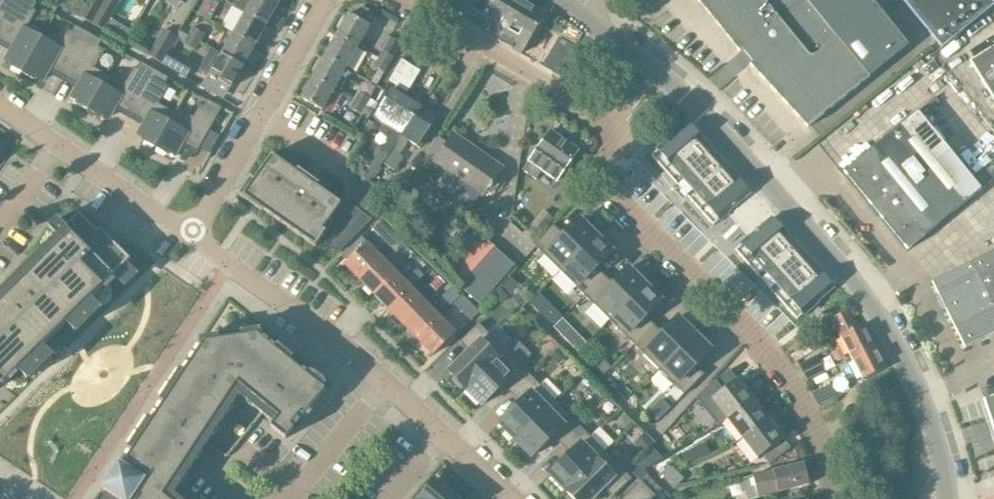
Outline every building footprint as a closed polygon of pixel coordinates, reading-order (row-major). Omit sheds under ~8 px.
[(23,73),(42,38),(26,29),(36,11),(32,9),(36,3),(31,0),(20,0),(0,35),(0,40),(13,47),(6,60),(13,64),(12,66),(23,73)] [(20,0),(2,0),(0,4),(0,35),(20,0)] [(104,0),(89,0),(79,17),(90,24),(104,0)] [(109,0),(104,0),(90,24),(102,30),(117,5),(109,0)] [(197,13),(211,21),(220,4),(213,0),(204,0),(201,7),(197,13)] [(235,9),(244,14),(245,15),(265,26),(277,5),(268,0),(241,0),(235,9)] [(463,20),(476,0),(475,0),(437,0),(435,3),(463,20)] [(463,20),(491,37),(503,17),(476,0),(463,20)] [(476,0),(503,17),(514,0),(476,0)] [(532,34),(544,13),(521,0),(514,0),(503,17),(532,34)] [(740,52),(743,49),(754,62),(751,64),(809,127),(909,45),(873,0),(698,0),(740,52)] [(940,48),(993,4),(993,0),(901,0),(940,48)] [(347,14),(335,36),(356,47),(363,35),(369,24),(374,15),(360,7),(355,18),(347,14)] [(244,14),(232,34),(253,47),(265,26),(244,14)] [(503,17),(491,37),(520,54),(532,34),(503,17)] [(189,18),(181,31),(193,37),(201,25),(189,18)] [(49,68),(64,76),(89,33),(75,25),(72,31),(68,29),(58,47),(42,38),(23,73),(34,79),(35,76),(42,80),(49,68)] [(170,34),(163,30),(149,57),(161,64),(176,37),(170,34)] [(78,103),(89,110),(108,75),(92,66),(102,48),(98,46),(102,40),(89,33),(64,76),(79,85),(72,97),(79,101),(78,103)] [(232,34),(220,55),(241,67),(253,47),(232,34)] [(378,60),(389,66),(402,43),(388,35),(380,48),(383,50),(378,60)] [(335,36),(324,56),(344,68),(356,47),(335,36)] [(993,99),(993,47),(970,61),(993,99)] [(197,70),(208,76),(229,88),(241,67),(220,55),(209,49),(197,70)] [(555,49),(545,65),(559,73),(569,57),(555,49)] [(187,78),(195,64),(170,50),(162,64),(187,78)] [(324,56),(312,77),(333,89),(344,68),(324,56)] [(402,58),(389,81),(408,92),(421,69),(402,58)] [(385,72),(389,66),(378,60),(374,66),(385,72)] [(116,105),(131,113),(155,70),(141,62),(138,69),(134,67),(125,84),(108,75),(89,110),(100,116),(101,114),(109,118),(116,105)] [(144,141),(155,147),(175,112),(159,103),(169,86),(165,84),(168,77),(155,70),(131,113),(139,118),(145,122),(138,134),(145,138),(144,141)] [(333,89),(312,77),(300,98),(321,110),(333,89)] [(355,199),(383,164),(388,156),(393,148),(392,148),(418,107),(391,90),(372,120),(392,132),(385,143),(366,170),(369,173),(368,174),(363,170),(368,163),(353,153),(352,196),(355,199)] [(359,91),(353,100),(373,111),(378,102),(359,91)] [(175,112),(155,147),(166,153),(168,151),(175,155),(182,142),(198,151),(222,107),(208,99),(204,106),(201,104),(191,121),(175,112)] [(373,111),(353,100),(348,108),(368,119),(373,111)] [(393,148),(388,156),(383,164),(394,171),(403,157),(399,154),(400,152),(407,141),(416,147),(434,117),(418,107),(392,148),(393,148)] [(917,110),(843,172),(907,249),(981,188),(917,110)] [(672,138),(651,156),(713,225),(749,193),(688,124),(672,138)] [(550,132),(542,142),(527,161),(530,163),(525,171),(535,179),(540,172),(555,182),(578,152),(550,132)] [(453,134),(447,142),(433,163),(482,196),(502,167),(453,134)] [(278,220),(308,176),(298,170),(297,172),(272,154),(254,180),(251,178),(239,194),(262,210),(263,209),(278,220)] [(976,178),(983,187),(993,178),(993,167),(992,164),(976,178)] [(308,176),(278,220),(316,247),(326,231),(323,229),(341,203),(317,185),(318,183),(308,176)] [(373,184),(357,204),(374,217),(389,198),(373,184)] [(371,219),(352,205),(325,243),(338,252),(371,219)] [(537,218),(524,233),(534,242),(555,219),(545,210),(537,218)] [(4,386),(19,370),(26,378),(27,379),(28,378),(51,355),(52,354),(51,353),(44,346),(67,323),(74,330),(75,331),(76,330),(98,307),(99,308),(100,307),(99,306),(98,306),(91,298),(114,275),(122,283),(121,283),(122,284),(123,283),(134,272),(135,271),(127,263),(130,259),(100,229),(98,232),(79,213),(66,227),(58,219),(49,228),(57,236),(0,292),(0,382),(4,386)] [(553,224),(533,244),(560,271),(598,233),(590,225),(588,227),(579,218),(563,234),(553,224)] [(772,218),(735,250),(796,320),(823,296),(833,287),(772,218)] [(390,248),(399,239),(390,230),(381,239),(390,248)] [(598,233),(560,271),(585,295),(605,275),(597,268),(613,251),(604,243),(606,241),(598,233)] [(409,249),(399,239),(390,248),(400,257),(409,249)] [(358,281),(381,258),(366,243),(343,266),(358,281)] [(495,248),(462,287),(481,304),(515,265),(495,248)] [(932,284),(964,349),(993,334),(993,253),(932,284)] [(358,281),(373,296),(396,273),(381,258),(358,281)] [(585,295),(609,320),(647,282),(639,274),(637,276),(629,267),(613,283),(605,275),(585,295)] [(396,273),(373,296),(374,297),(382,305),(388,310),(410,288),(411,288),(423,276),(416,270),(404,282),(396,273)] [(439,277),(431,284),(437,291),(445,283),(439,277)] [(511,277),(502,286),(508,292),(517,283),(511,277)] [(647,282),(609,320),(634,344),(654,324),(646,316),(662,300),(653,292),(655,290),(647,282)] [(452,287),(442,296),(451,305),(460,296),(452,287)] [(388,310),(403,325),(425,303),(411,288),(410,288),(388,310)] [(502,289),(495,296),(502,303),(509,296),(502,289)] [(460,298),(454,303),(461,311),(471,302),(463,295),(460,298)] [(403,325),(418,340),(440,318),(425,303),(403,325)] [(557,310),(546,320),(552,326),(563,316),(557,310)] [(841,339),(858,330),(853,320),(859,317),(855,310),(831,321),(841,339)] [(634,344),(659,369),(696,331),(688,324),(686,325),(678,316),(662,332),(654,324),(634,344)] [(455,333),(440,318),(418,340),(433,355),(455,333)] [(563,318),(553,327),(565,339),(574,329),(563,318)] [(449,371),(466,388),(505,349),(479,323),(461,341),(470,350),(449,371)] [(841,339),(852,359),(875,348),(864,327),(858,330),(841,339)] [(260,329),(242,332),(243,337),(218,340),(218,336),(200,338),(201,346),(184,372),(181,370),(161,399),(164,401),(152,420),(149,418),(129,447),(133,449),(126,460),(128,462),(125,466),(120,462),(102,488),(109,492),(104,498),(182,498),(184,497),(176,491),(181,483),(182,482),(183,483),(187,477),(186,476),(187,475),(186,475),(191,467),(191,468),(192,467),(192,466),(197,459),(198,458),(199,459),(203,453),(202,452),(202,451),(207,443),(207,444),(208,443),(208,442),(213,435),(214,434),(215,435),(219,429),(218,428),(218,427),(223,419),(223,420),(224,419),(224,418),(229,411),(230,410),(231,411),(235,405),(233,404),(234,403),(239,395),(239,396),(240,395),(247,401),(246,401),(247,402),(246,403),(252,407),(253,406),(254,407),(261,413),(262,414),(263,413),(270,419),(269,420),(270,420),(269,421),(273,424),(271,426),(286,438),(294,428),(291,425),(300,414),(303,417),(326,390),(322,387),(325,384),(311,373),(308,376),(289,360),(292,357),(278,346),(275,349),(261,336),(260,329)] [(696,331),(659,369),(684,394),(704,374),(696,366),(711,350),(703,341),(705,339),(696,331)] [(796,362),(814,351),(809,344),(791,355),(796,362)] [(559,348),(551,356),(558,364),(567,356),(559,348)] [(875,348),(852,359),(863,381),(887,369),(875,348)] [(503,384),(511,393),(530,375),(505,349),(466,388),(482,404),(503,384)] [(807,381),(826,370),(819,357),(800,368),(807,381)] [(605,360),(596,369),(603,376),(612,367),(605,360)] [(700,394),(697,397),(718,424),(726,418),(752,398),(737,379),(737,380),(729,371),(704,389),(700,394)] [(555,401),(530,375),(511,393),(520,402),(500,422),(507,429),(506,430),(515,440),(555,401)] [(840,398),(839,396),(834,387),(816,397),(821,407),(840,398)] [(987,399),(977,403),(993,450),(993,397),(987,399)] [(767,418),(752,398),(726,418),(741,438),(767,418)] [(553,436),(562,445),(580,426),(555,401),(515,440),(524,450),(525,448),(532,456),(553,436)] [(767,418),(741,438),(757,458),(762,455),(769,464),(789,448),(782,439),(783,437),(767,418)] [(550,473),(567,490),(606,452),(580,426),(562,445),(570,453),(550,473)] [(693,448),(681,454),(687,465),(698,460),(693,448)] [(606,452),(567,490),(575,498),(591,498),(604,487),(613,497),(631,478),(606,452)] [(751,476),(740,479),(743,491),(746,490),(748,498),(749,498),(778,492),(808,484),(802,463),(751,476)] [(669,464),(661,473),(668,480),(677,471),(669,464)] [(684,478),(677,471),(668,480),(675,487),(684,478)] [(424,498),(459,498),(435,479),(429,487),(427,486),(419,495),(424,498)] [(623,498),(651,498),(654,496),(640,483),(623,498)]
